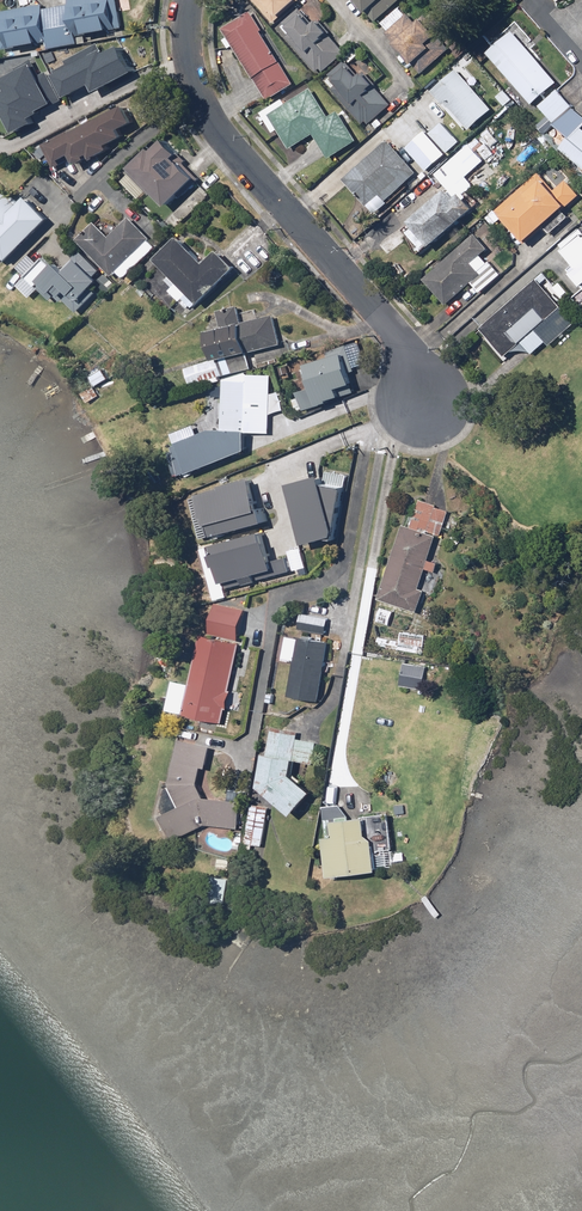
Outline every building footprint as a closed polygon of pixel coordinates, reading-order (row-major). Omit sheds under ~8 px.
[(129,28),(124,0),(70,0),(71,6),(48,10),(47,3),(0,12),(0,24),(5,50),(48,42),(49,49),(84,43),(83,36),(129,28)] [(277,24),(303,0),(255,0),(277,24)] [(380,19),(403,0),(364,0),(380,19)] [(290,19),(281,27),(320,72),(324,69),(327,73),(349,53),(333,34),(336,31),(324,17),(319,21),(307,8),(291,21),(290,19)] [(227,27),(232,36),(227,39),(232,47),(237,45),(270,101),(298,85),(254,11),(227,27)] [(409,12),(388,31),(427,74),(456,47),(428,16),(419,24),(409,12)] [(561,81),(515,30),(489,53),(535,105),(561,81)] [(97,80),(104,92),(142,68),(126,42),(114,50),(110,43),(106,46),(101,39),(69,58),(71,61),(53,72),(69,98),(97,80)] [(19,71),(5,80),(10,88),(0,94),(0,106),(10,122),(13,120),(21,133),(42,120),(39,115),(62,101),(35,56),(27,61),(26,59),(16,65),(19,71)] [(333,76),(328,80),(366,123),(370,120),(373,123),(396,103),(380,85),(383,82),(366,62),(359,68),(349,57),(330,73),(333,76)] [(481,85),(463,66),(436,93),(447,105),(450,102),(474,128),(496,106),(478,87),(481,85)] [(313,87),(273,112),(296,148),(319,134),(333,156),(361,139),(342,109),(331,115),(313,87)] [(576,105),(560,87),(540,106),(556,124),(576,105)] [(74,133),(73,130),(43,145),(56,171),(70,164),(67,159),(76,154),(82,166),(119,147),(117,142),(132,135),(129,127),(140,121),(130,102),(94,120),(95,122),(74,133)] [(577,107),(560,122),(574,134),(564,145),(581,161),(581,112),(577,107)] [(464,142),(444,120),(431,132),(451,154),(464,142)] [(447,154),(419,122),(403,136),(430,168),(447,154)] [(437,243),(480,205),(471,196),(474,193),(471,189),(474,186),(467,178),(498,152),(493,147),(501,139),(490,127),(437,174),(450,189),(406,228),(426,250),(435,241),(437,243)] [(156,144),(122,178),(141,197),(148,190),(154,196),(157,193),(172,207),(203,176),(183,155),(187,152),(171,136),(160,148),(156,144)] [(420,171),(390,139),(347,178),(373,206),(386,193),(390,198),(420,171)] [(549,177),(543,171),(498,212),(528,244),(581,193),(581,192),(568,177),(561,184),(552,175),(549,177)] [(0,183),(0,257),(6,263),(54,217),(32,194),(21,205),(0,183)] [(156,237),(131,215),(115,234),(95,216),(75,237),(117,275),(120,271),(129,279),(157,246),(152,242),(156,237)] [(481,234),(479,232),(426,276),(448,303),(475,281),(484,291),(504,275),(485,252),(492,247),(498,254),(507,246),(490,226),(481,234)] [(564,243),(570,250),(575,247),(581,255),(581,228),(564,243)] [(206,301),(243,266),(225,247),(211,261),(186,235),(162,258),(175,272),(168,279),(174,286),(170,289),(191,310),(203,298),(206,301)] [(108,277),(80,254),(71,264),(63,258),(59,262),(48,253),(41,261),(32,253),(20,267),(28,273),(20,283),(35,296),(41,290),(55,302),(59,296),(66,303),(67,302),(81,313),(96,295),(94,294),(108,277)] [(573,267),(581,279),(581,260),(573,267)] [(581,322),(541,278),(485,328),(510,355),(517,349),(535,353),(549,340),(555,346),(581,322)] [(218,356),(187,365),(193,386),(221,378),(220,374),(253,367),(249,348),(283,340),(275,311),(245,319),(245,316),(243,316),(239,302),(219,307),(223,321),(210,324),(218,356)] [(302,391),(309,409),(355,393),(352,384),(360,381),(349,349),(313,362),(321,384),(302,391)] [(114,378),(105,366),(89,377),(99,390),(114,378)] [(250,369),(224,377),(222,422),(216,422),(200,429),(196,422),(173,430),(178,441),(184,439),(191,468),(249,444),(250,428),(270,429),(274,371),(250,369)] [(277,517),(264,476),(207,494),(220,535),(277,517)] [(310,542),(337,535),(344,487),(324,484),(319,485),(318,480),(295,487),(310,542)] [(416,520),(409,517),(382,599),(421,611),(428,589),(424,587),(430,568),(437,571),(440,561),(431,558),(442,524),(447,525),(452,507),(423,497),(416,520)] [(286,569),(273,528),(216,547),(229,587),(286,569)] [(301,612),(298,629),(328,634),(331,617),(301,612)] [(380,636),(378,645),(427,653),(430,635),(400,630),(398,639),(380,636)] [(177,679),(170,708),(226,720),(243,642),(203,633),(192,683),(177,679)] [(322,703),(333,640),(291,633),(286,660),(297,662),(291,697),(322,703)] [(430,667),(407,662),(401,684),(425,690),(430,667)] [(301,735),(273,731),(265,785),(299,814),(320,790),(299,773),(301,761),(316,764),(320,742),(300,738),(301,735)] [(217,745),(182,738),(173,785),(181,807),(167,812),(176,837),(209,824),(242,827),(245,798),(208,794),(202,781),(205,765),(212,767),(217,745)] [(239,741),(221,752),(239,779),(256,768),(239,741)] [(270,806),(251,804),(246,844),(265,846),(270,806)] [(395,814),(329,818),(333,874),(399,869),(395,814)]
